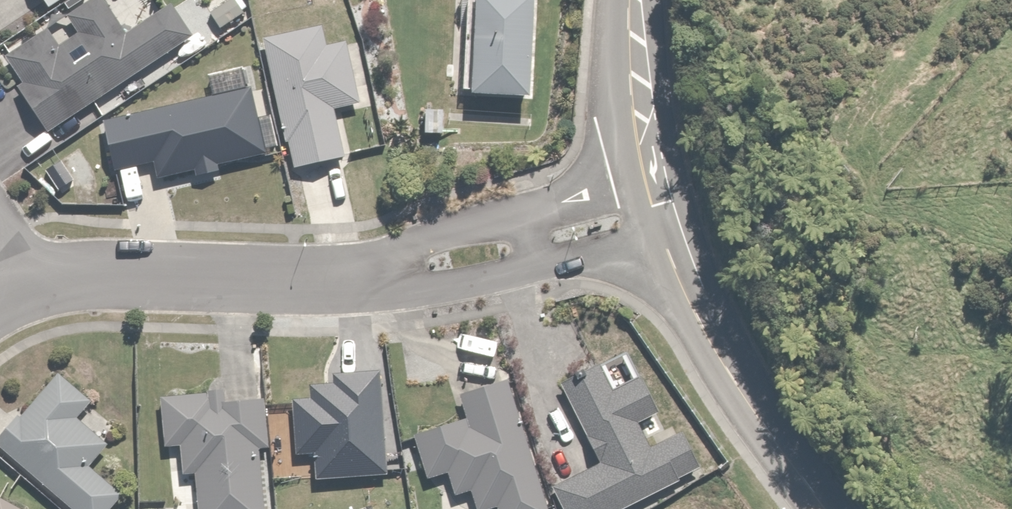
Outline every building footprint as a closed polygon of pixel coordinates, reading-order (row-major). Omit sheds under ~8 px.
[(19,87),(45,130),(197,39),(175,3),(126,33),(106,0),(96,0),(67,18),(77,34),(61,43),(53,30),(8,57),(24,84),(19,87)] [(49,11),(66,0),(41,0),(49,11)] [(472,99),(533,102),(538,0),(476,0),(472,99)] [(326,26),(263,40),(291,169),(345,157),(334,108),(360,102),(346,42),(331,46),(326,26)] [(251,85),(101,121),(112,168),(172,154),(176,172),(267,150),(251,85)] [(561,387),(601,467),(555,491),(564,508),(617,508),(700,467),(683,433),(652,449),(637,421),(658,410),(642,379),(616,392),(602,366),(561,387)] [(310,401),(293,402),(295,455),(320,454),(321,481),(387,479),(383,373),(332,375),(333,385),(310,386),(310,401)] [(88,466),(109,442),(77,415),(91,400),(63,376),(24,421),(19,416),(0,438),(0,450),(69,508),(108,508),(121,494),(88,466)] [(413,438),(429,479),(449,472),(458,496),(471,491),(478,508),(492,508),(498,507),(498,508),(557,508),(508,378),(459,396),(467,419),(413,438)] [(164,397),(168,449),(181,448),(183,477),(198,476),(201,508),(263,508),(259,449),(269,448),(266,401),(227,403),(227,393),(164,397)]
